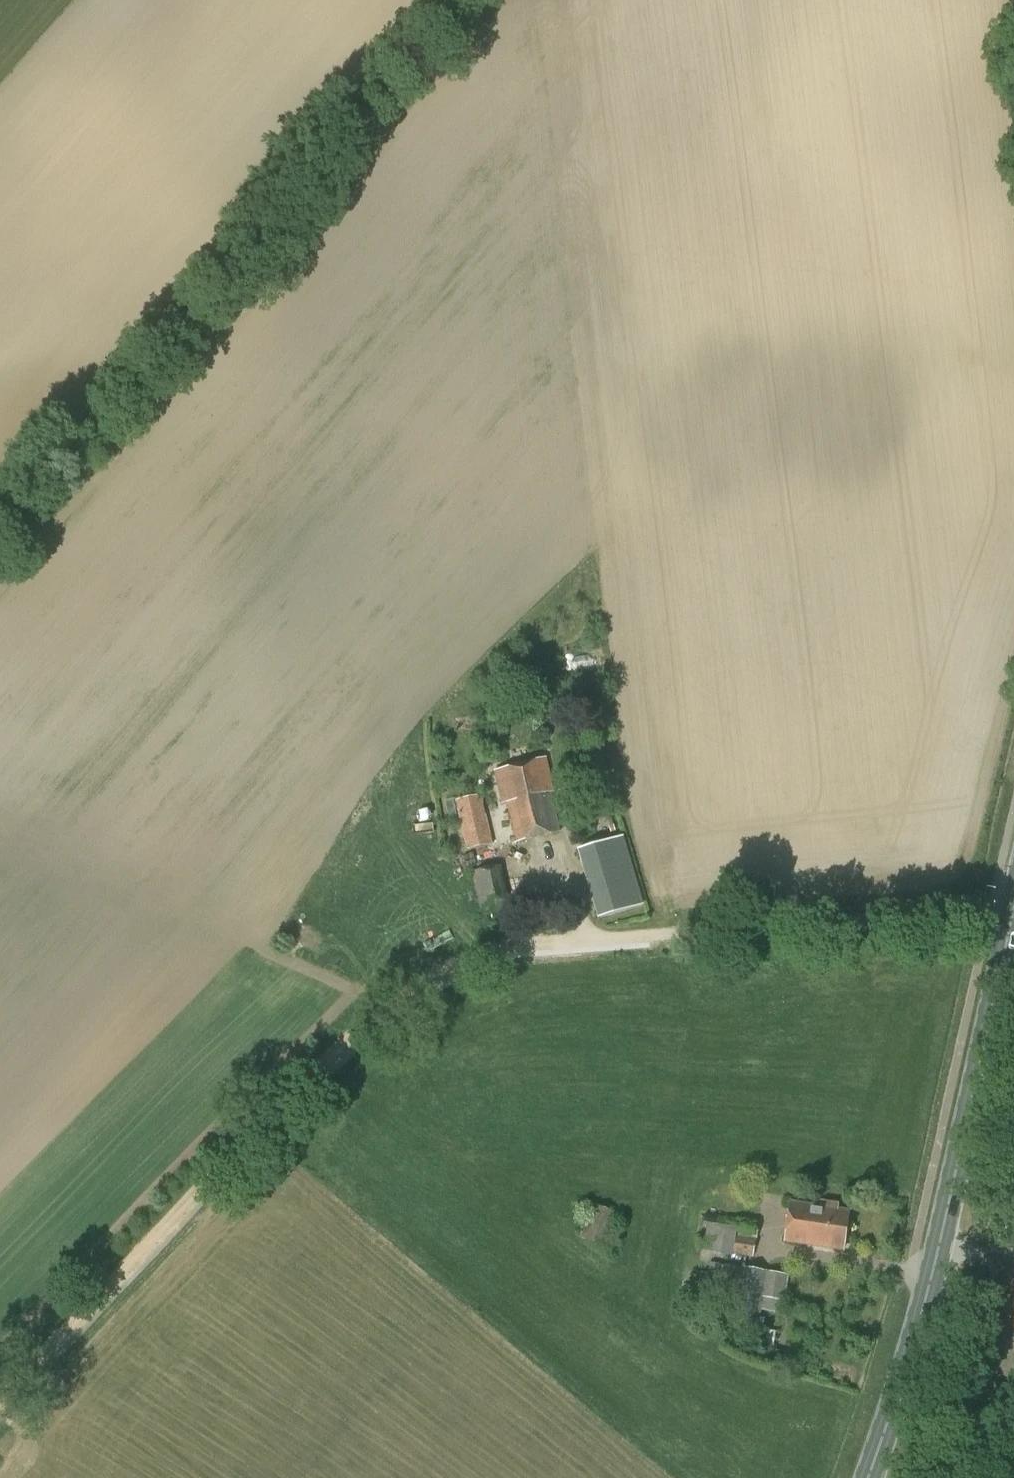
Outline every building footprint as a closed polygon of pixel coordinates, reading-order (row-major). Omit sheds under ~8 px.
[(507,803),(517,841),(561,830),(552,793),(556,792),(547,758),(495,771),(503,804),(507,803)] [(493,844),(482,794),(456,801),(468,850),(493,844)] [(578,849),(599,918),(641,906),(621,837),(578,849)] [(498,864),(471,873),(482,909),(510,900),(498,864)] [(786,1242),(844,1251),(850,1212),(792,1202),(786,1242)] [(611,1210),(592,1203),(581,1238),(600,1244),(611,1210)] [(760,1223),(707,1213),(701,1251),(735,1257),(735,1255),(754,1258),(760,1223)] [(741,1268),(721,1265),(714,1301),(734,1306),(732,1327),(758,1331),(763,1298),(785,1301),(789,1275),(741,1265),(741,1268)] [(769,1348),(766,1360),(778,1363),(779,1357),(775,1350),(769,1348)]
